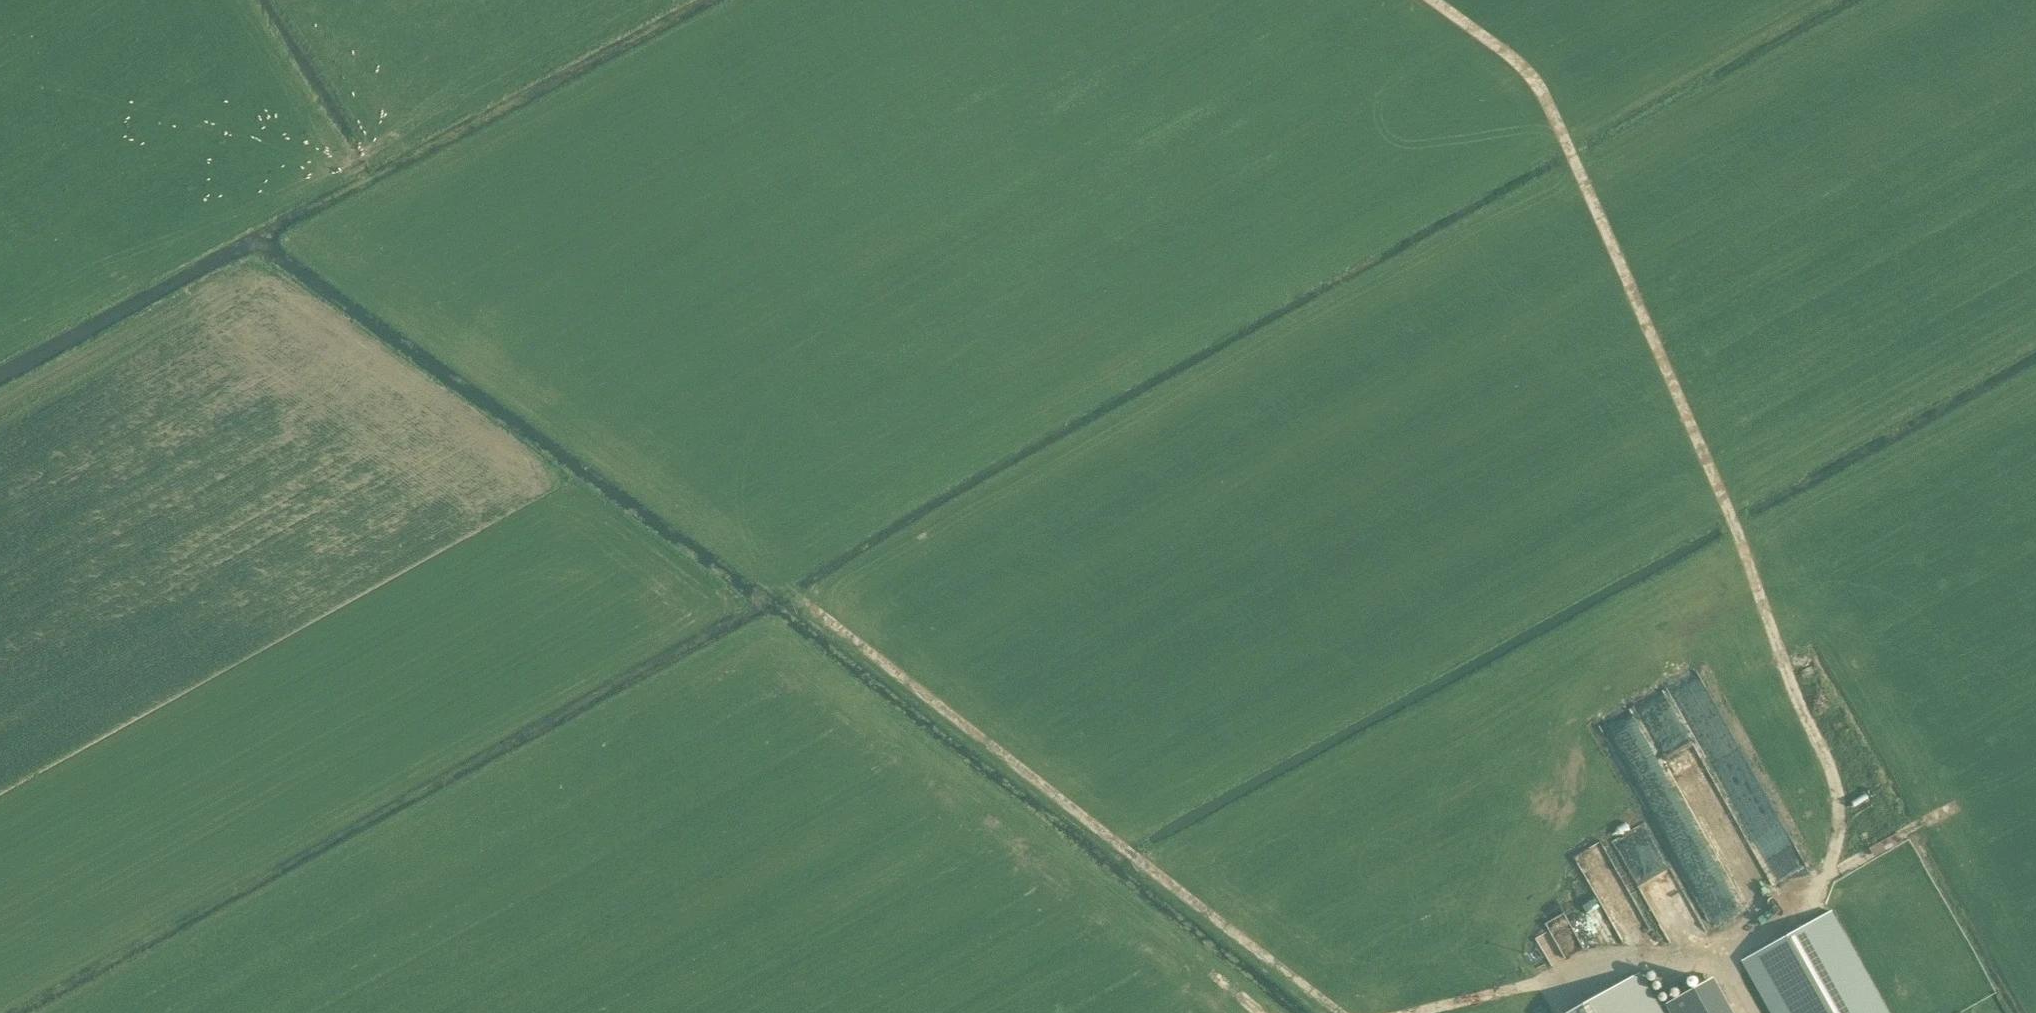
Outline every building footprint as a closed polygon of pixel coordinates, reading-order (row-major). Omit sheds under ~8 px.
[(1833,910),(1743,961),(1772,1012),(1891,1012),(1833,910)] [(1641,972),(1567,1012),(1664,1012),(1641,972)] [(1666,1004),(1671,1012),(1735,1012),(1715,977),(1666,1004)]
